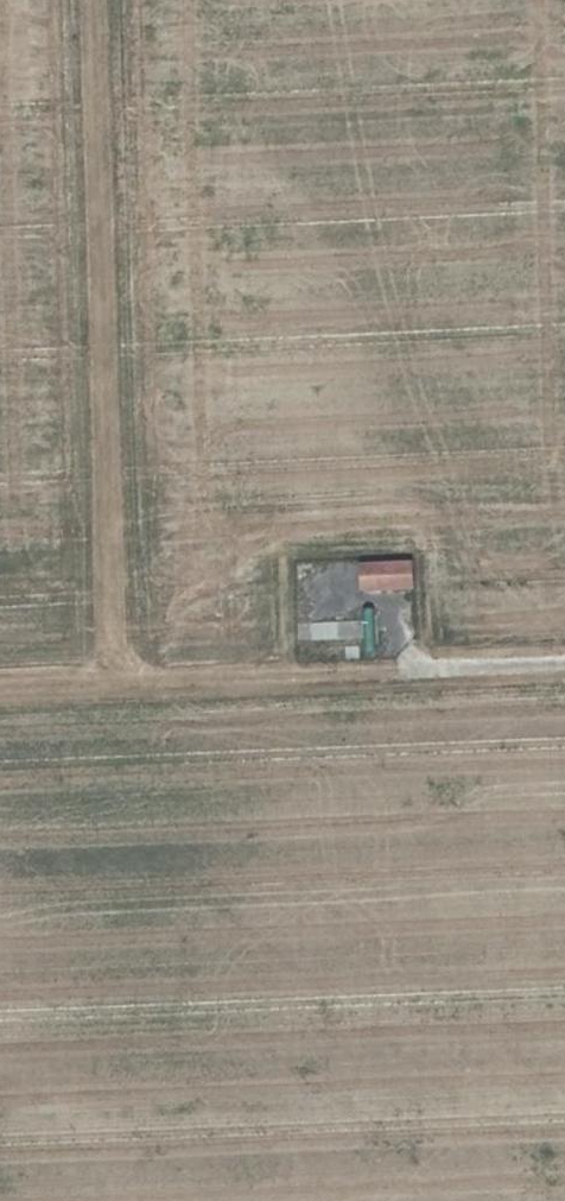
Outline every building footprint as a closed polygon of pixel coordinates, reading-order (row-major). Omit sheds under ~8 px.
[(415,564),(364,568),(365,594),(417,590),(415,564)] [(309,622),(310,638),(358,635),(357,619),(309,622)]
